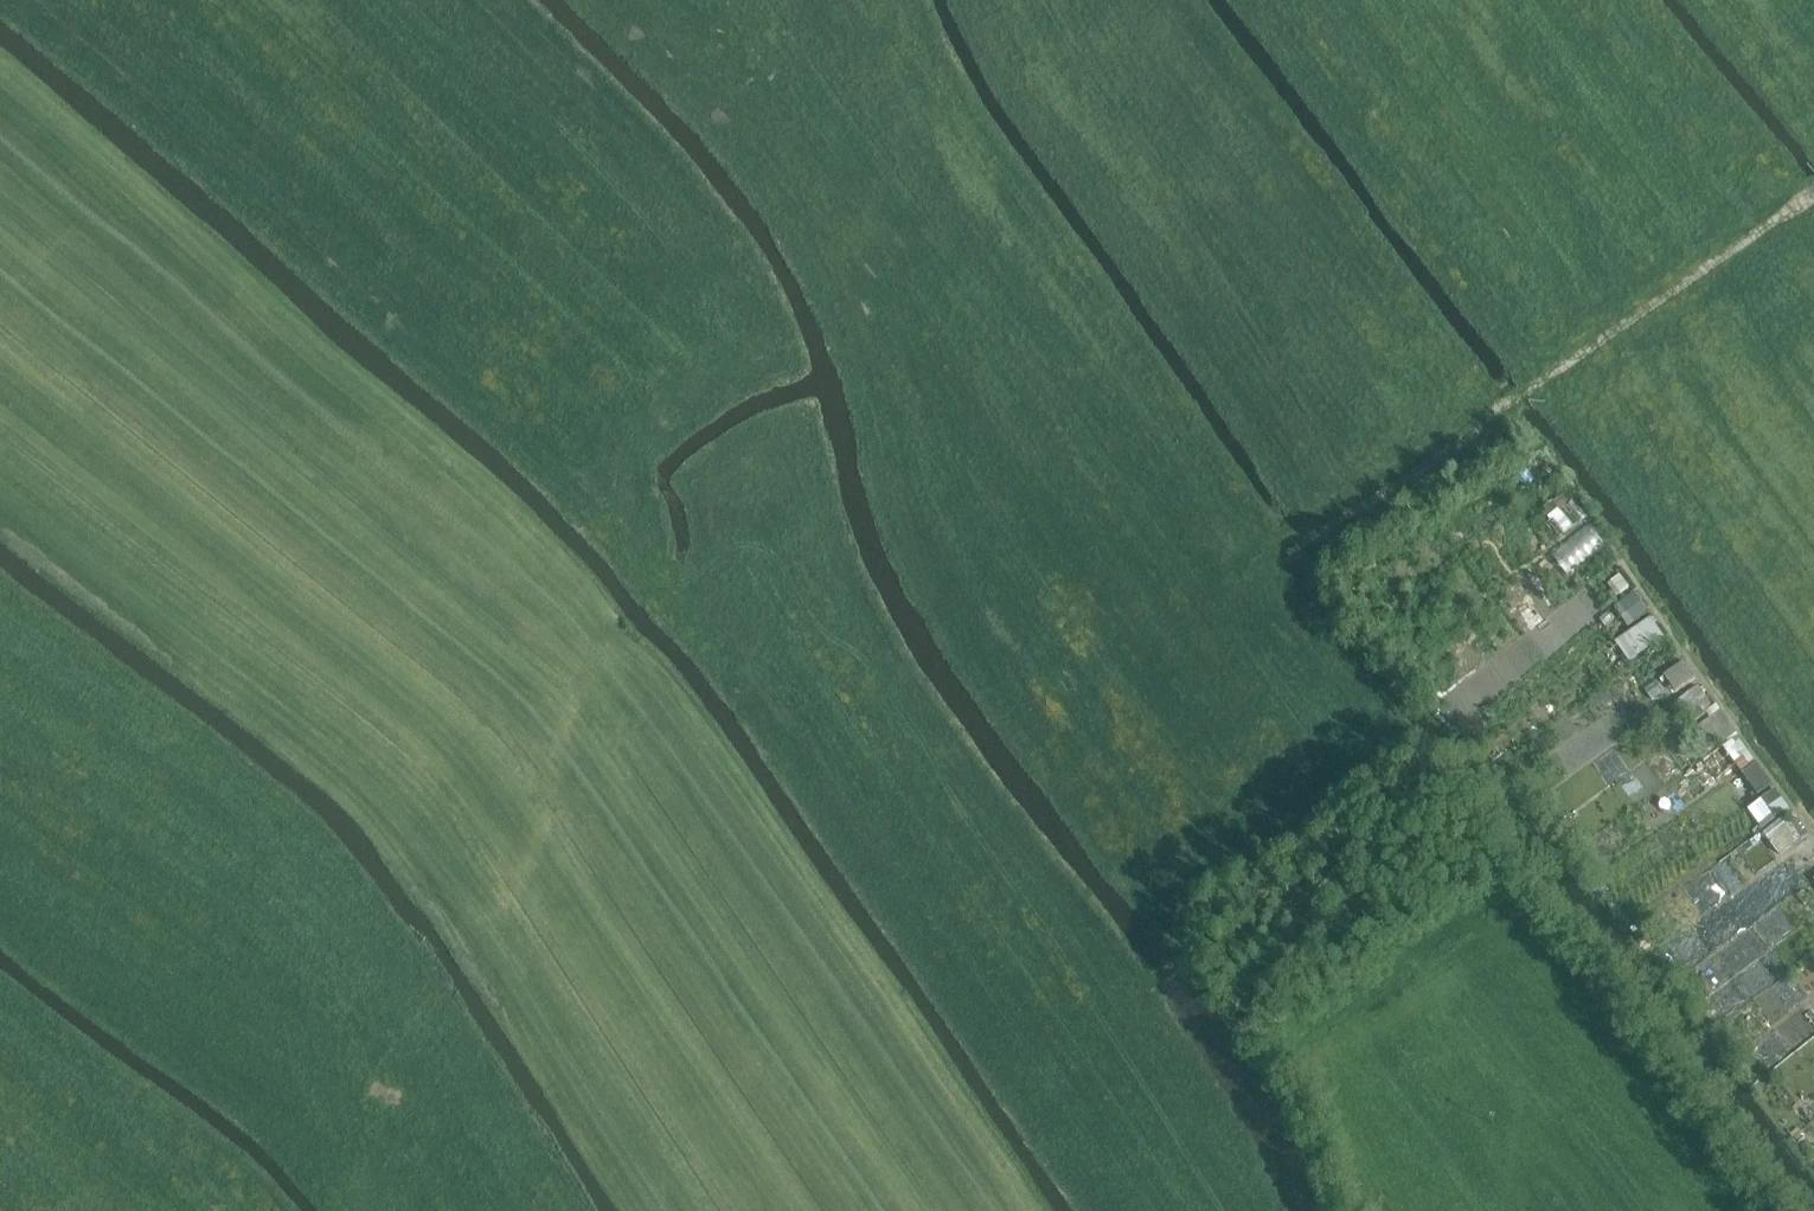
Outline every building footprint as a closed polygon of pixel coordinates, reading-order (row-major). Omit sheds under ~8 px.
[(1552,550),(1569,573),(1608,544),(1592,522),(1552,550)] [(1615,603),(1630,624),(1651,609),(1636,588),(1615,603)] [(1631,659),(1667,636),(1653,613),(1616,635),(1631,659)] [(1665,669),(1673,689),(1698,679),(1689,659),(1665,669)] [(1699,722),(1703,719),(1723,745),(1740,732),(1702,682),(1680,698),(1699,722)] [(1717,779),(1741,764),(1760,794),(1779,782),(1747,731),(1704,757),(1717,779)] [(1758,823),(1790,812),(1781,789),(1750,800),(1758,823)] [(1795,807),(1779,816),(1782,822),(1790,817),(1802,837),(1811,832),(1795,807)] [(1791,821),(1767,834),(1777,853),(1801,840),(1791,821)]
